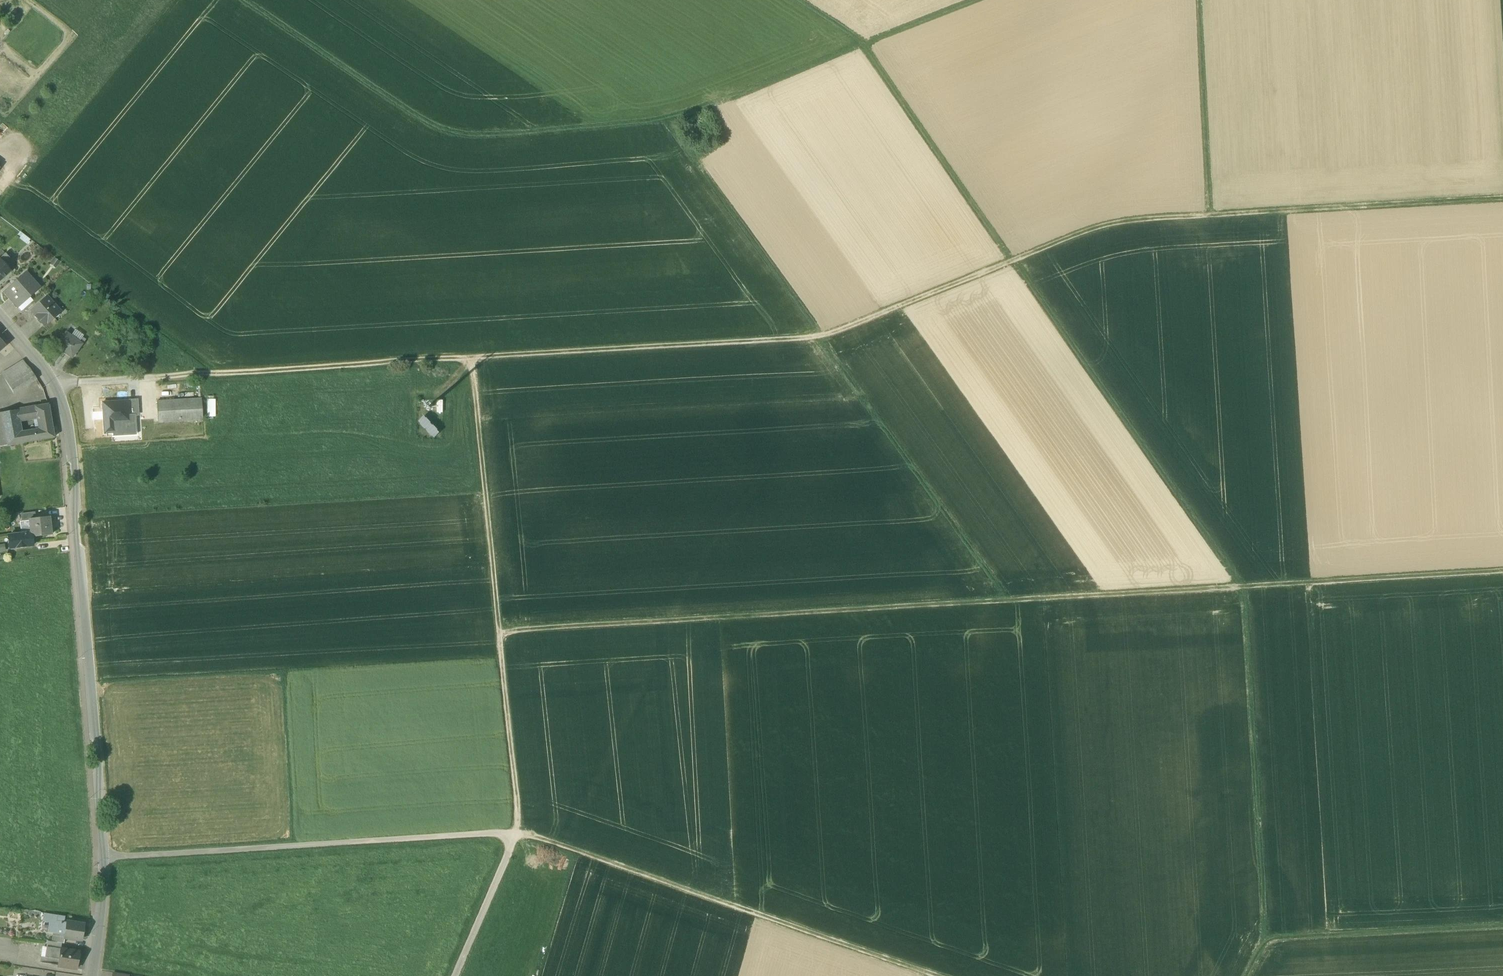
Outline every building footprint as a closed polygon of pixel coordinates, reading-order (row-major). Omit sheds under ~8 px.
[(0,259),(0,280),(11,271),(6,265),(11,260),(6,254),(0,259)] [(25,273),(16,282),(4,292),(9,298),(11,296),(17,302),(19,300),(22,303),(29,297),(37,289),(32,285),(34,283),(25,273)] [(29,297),(22,303),(19,300),(17,302),(11,296),(9,298),(21,312),(33,301),(29,297)] [(60,312),(46,297),(31,311),(36,316),(35,317),(43,326),(44,325),(53,318),(52,316),(57,311),(59,313),(60,312)] [(81,344),(65,333),(59,341),(62,343),(58,348),(71,358),(81,344)] [(23,360),(2,374),(7,383),(30,369),(23,360)] [(30,369),(7,383),(14,393),(37,379),(30,369)] [(206,397),(207,416),(215,416),(214,397),(206,397)] [(201,399),(157,401),(158,423),(203,420),(201,399)] [(129,401),(103,403),(104,433),(115,433),(114,423),(130,422),(130,415),(129,402),(129,401)] [(48,405),(34,407),(36,417),(39,429),(52,427),(48,405)] [(34,407),(17,410),(18,419),(18,420),(36,417),(34,407)] [(17,410),(1,413),(6,445),(22,442),(20,433),(18,420),(18,419),(17,410)] [(39,429),(20,433),(22,442),(54,437),(52,427),(39,429)] [(34,513),(21,514),(22,521),(29,521),(28,519),(35,519),(34,513)] [(35,519),(28,519),(29,521),(30,533),(30,537),(31,537),(50,535),(48,517),(35,519)] [(22,521),(19,522),(21,534),(30,533),(29,521),(22,521)] [(21,534),(8,536),(9,549),(32,546),(31,537),(30,537),(30,533),(21,534)] [(65,917),(44,913),(42,921),(49,922),(63,925),(64,922),(65,917)] [(49,922),(42,921),(41,931),(47,932),(49,922)] [(63,925),(49,922),(47,932),(54,933),(64,935),(66,922),(64,922),(63,925)] [(83,925),(66,922),(64,935),(64,938),(81,940),(83,925)] [(64,935),(54,933),(52,942),(62,943),(63,944),(64,938),(64,935)] [(61,949),(47,947),(45,957),(59,959),(61,949)] [(79,952),(61,949),(59,959),(58,966),(76,969),(79,952)]
